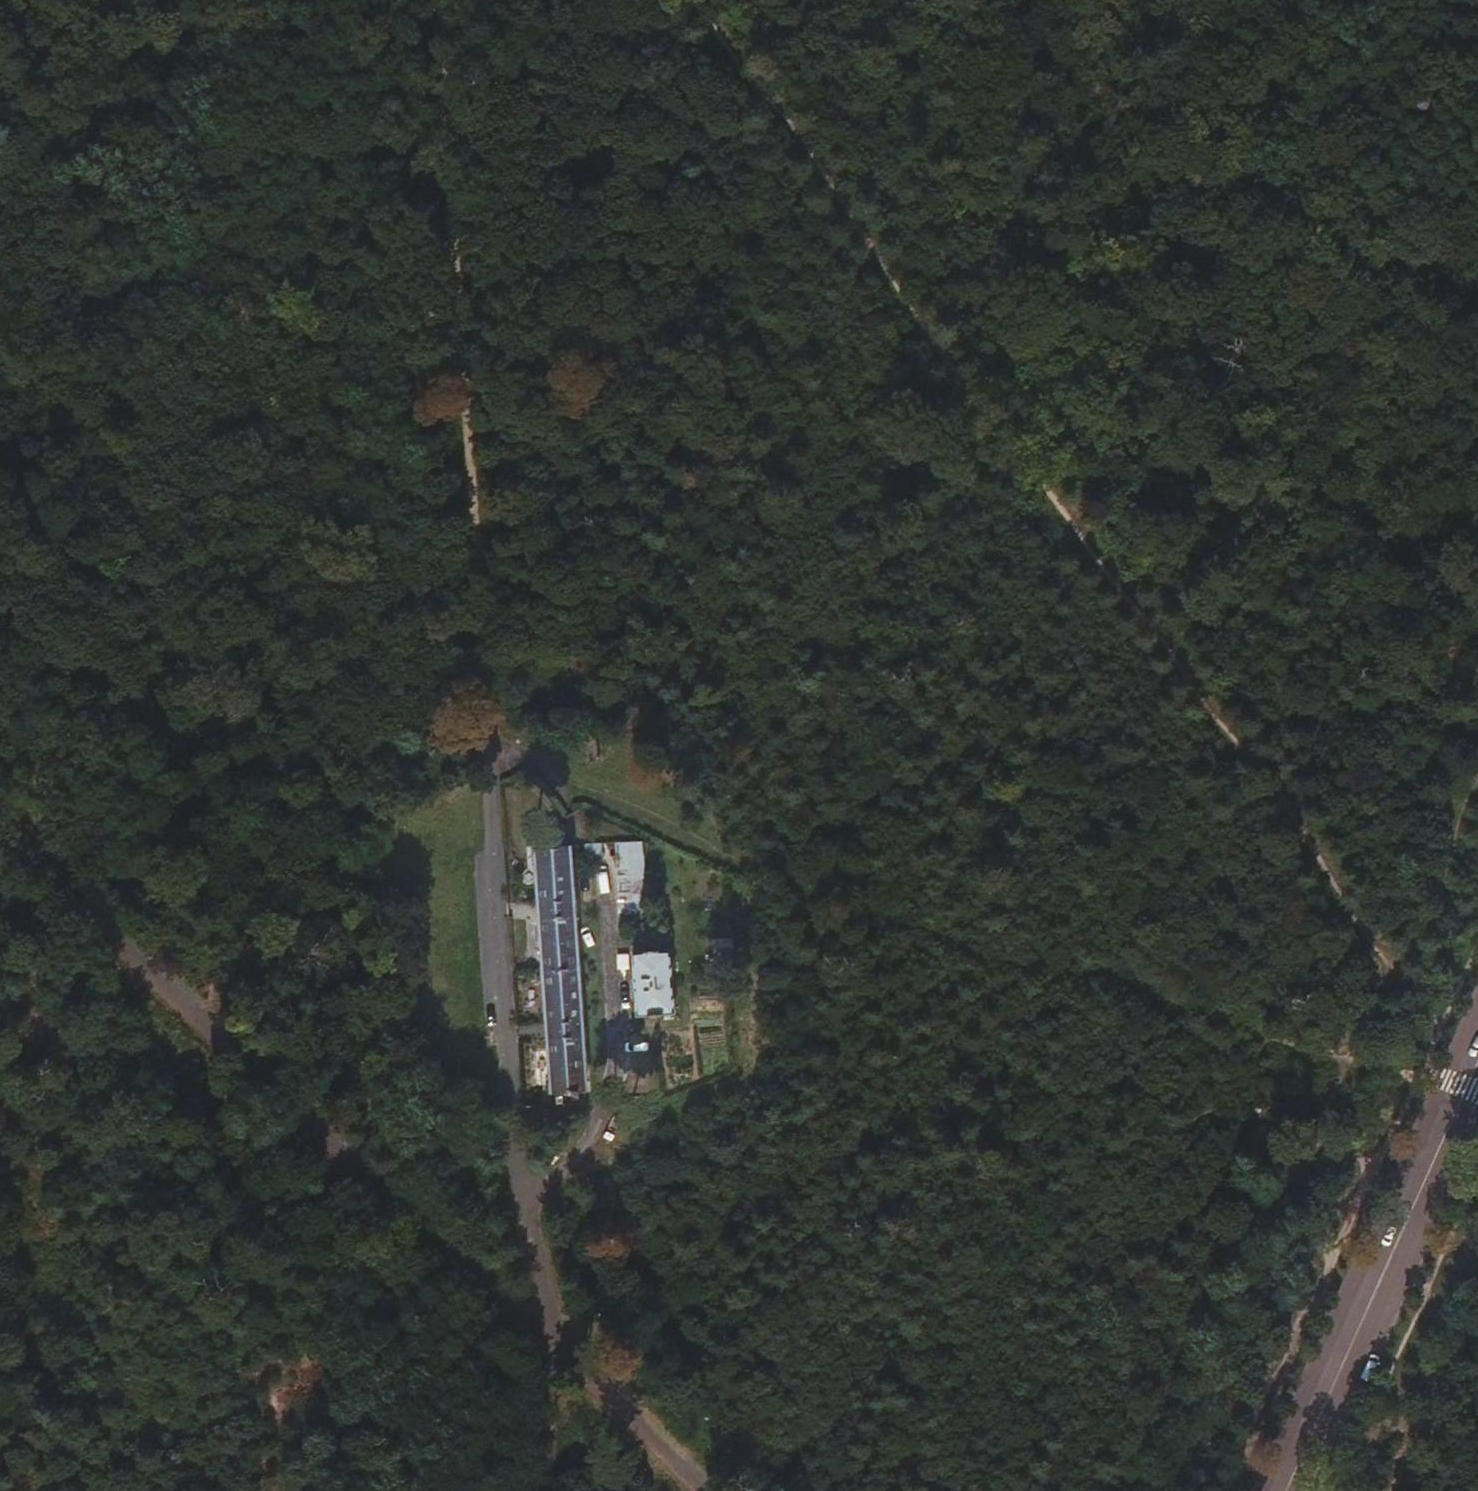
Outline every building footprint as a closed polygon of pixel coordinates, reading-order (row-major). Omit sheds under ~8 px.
[(615,841),(616,917),(640,917),(640,841),(615,841)] [(535,847),(553,1091),(587,1089),(569,845),(535,847)] [(632,953),(635,1016),(672,1014),(669,951),(632,953)]
